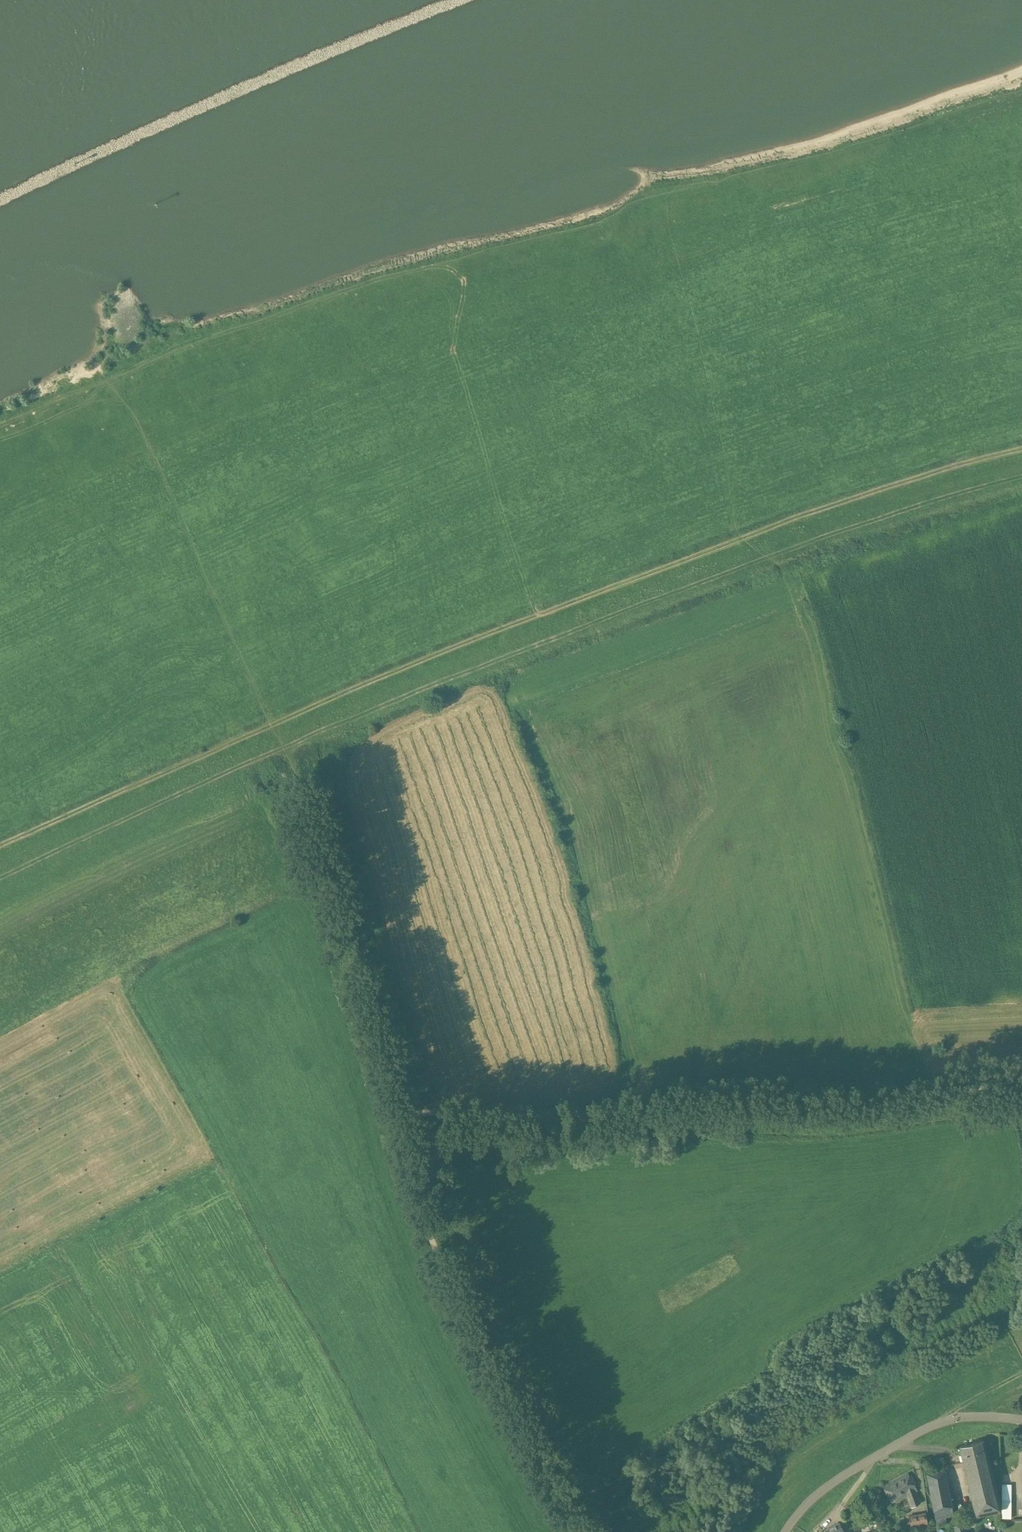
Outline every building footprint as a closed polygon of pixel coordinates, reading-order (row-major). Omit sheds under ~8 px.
[(999,1499),(984,1440),(959,1446),(974,1505),(999,1499)] [(908,1473),(883,1486),(888,1494),(891,1500),(897,1497),(898,1499),(906,1495),(910,1507),(921,1502),(916,1490),(917,1490),(908,1473)] [(948,1481),(929,1485),(935,1519),(945,1517),(954,1515),(948,1481)] [(1002,1484),(1002,1500),(1011,1500),(1011,1484),(1002,1484)] [(924,1513),(909,1516),(911,1526),(926,1523),(924,1513)] [(952,1526),(953,1531),(968,1531),(966,1522),(962,1523),(952,1526)] [(842,1530),(842,1529),(839,1523),(824,1530),(825,1531),(843,1531),(842,1530)]
